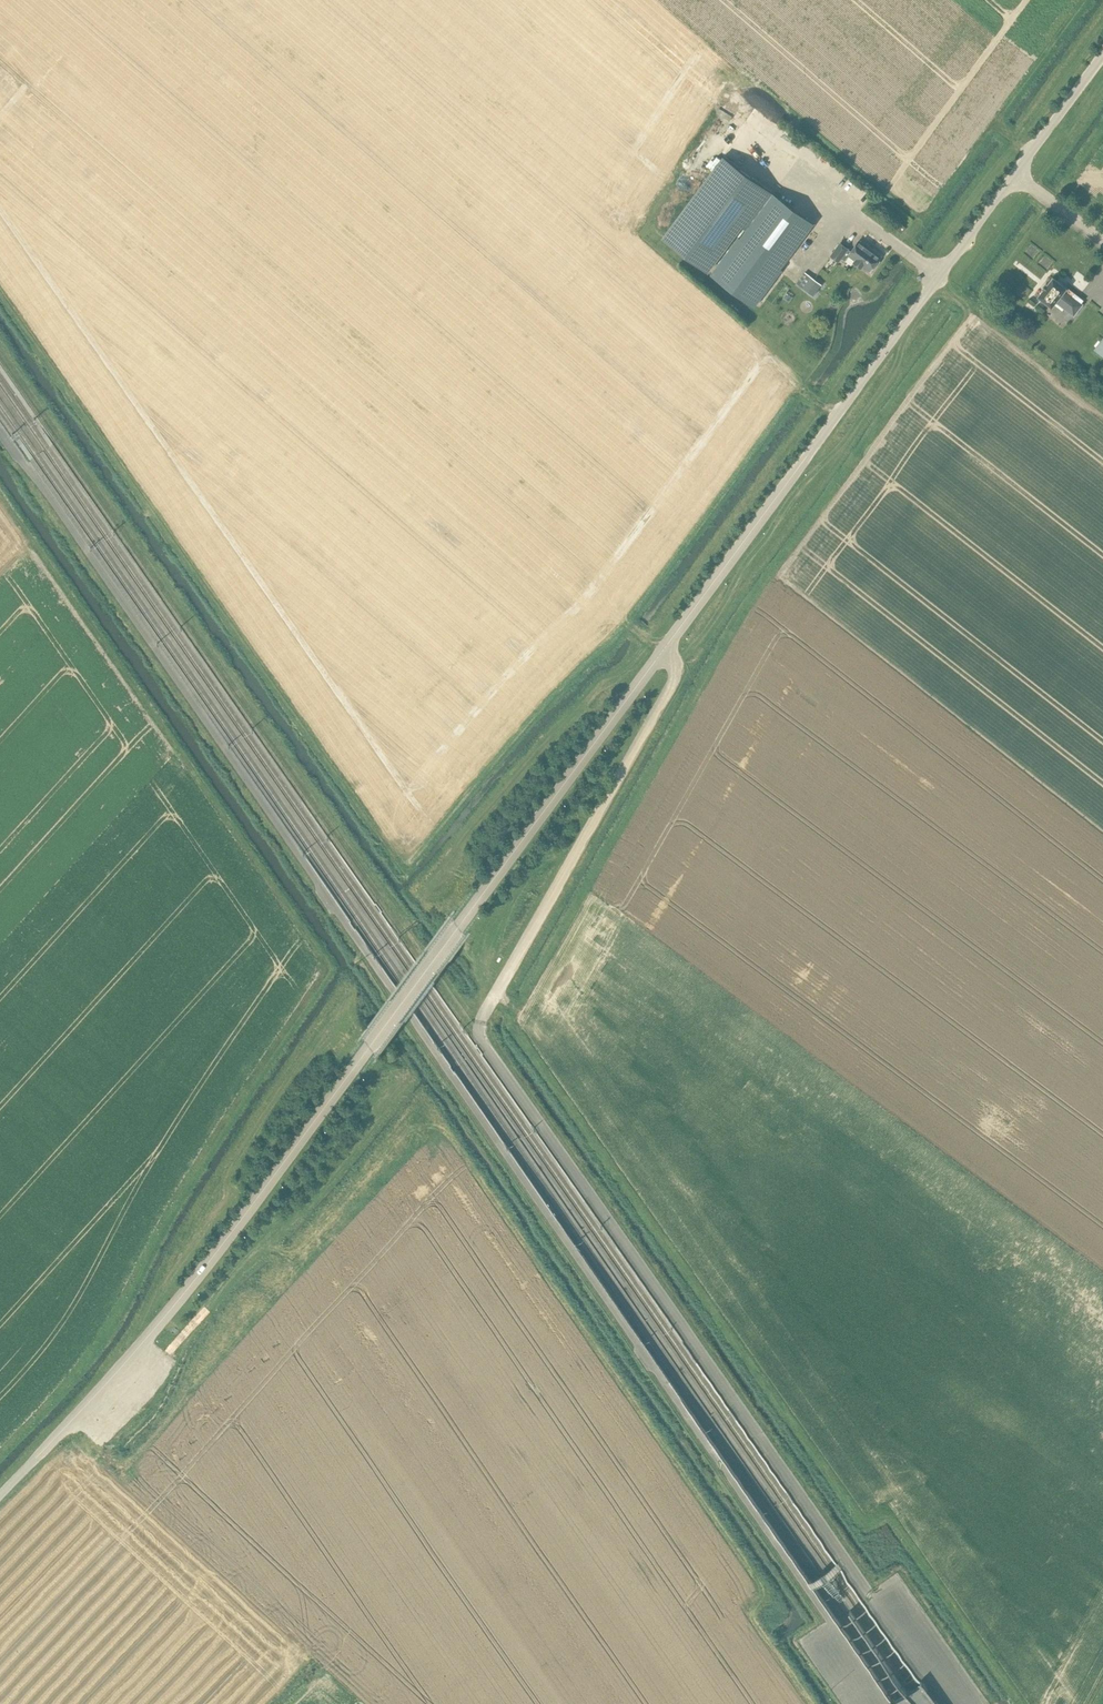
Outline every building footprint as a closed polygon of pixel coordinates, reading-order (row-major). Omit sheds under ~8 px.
[(754,304),(814,223),(773,192),(723,156),(662,238),(708,272),(742,225),(746,229),(713,273),(754,304)] [(901,232),(906,227),(900,223),(896,228),(901,232)] [(866,245),(859,240),(851,251),(847,248),(848,248),(840,243),(831,255),(838,260),(841,257),(845,260),(849,254),(856,259),(854,261),(861,267),(863,265),(870,270),(872,267),(874,268),(880,261),(878,259),(880,256),(873,250),(875,249),(867,243),(866,245)] [(796,283),(807,291),(816,279),(805,271),(796,283)] [(1060,286),(1062,284),(1053,276),(1047,284),(1046,283),(1042,287),(1044,288),(1038,295),(1052,306),(1056,301),(1074,315),(1083,303),(1072,295),(1072,294),(1072,293),(1072,292),(1071,291),(1071,290),(1070,290),(1069,290),(1069,289),(1068,289),(1066,289),(1065,289),(1060,286)]
